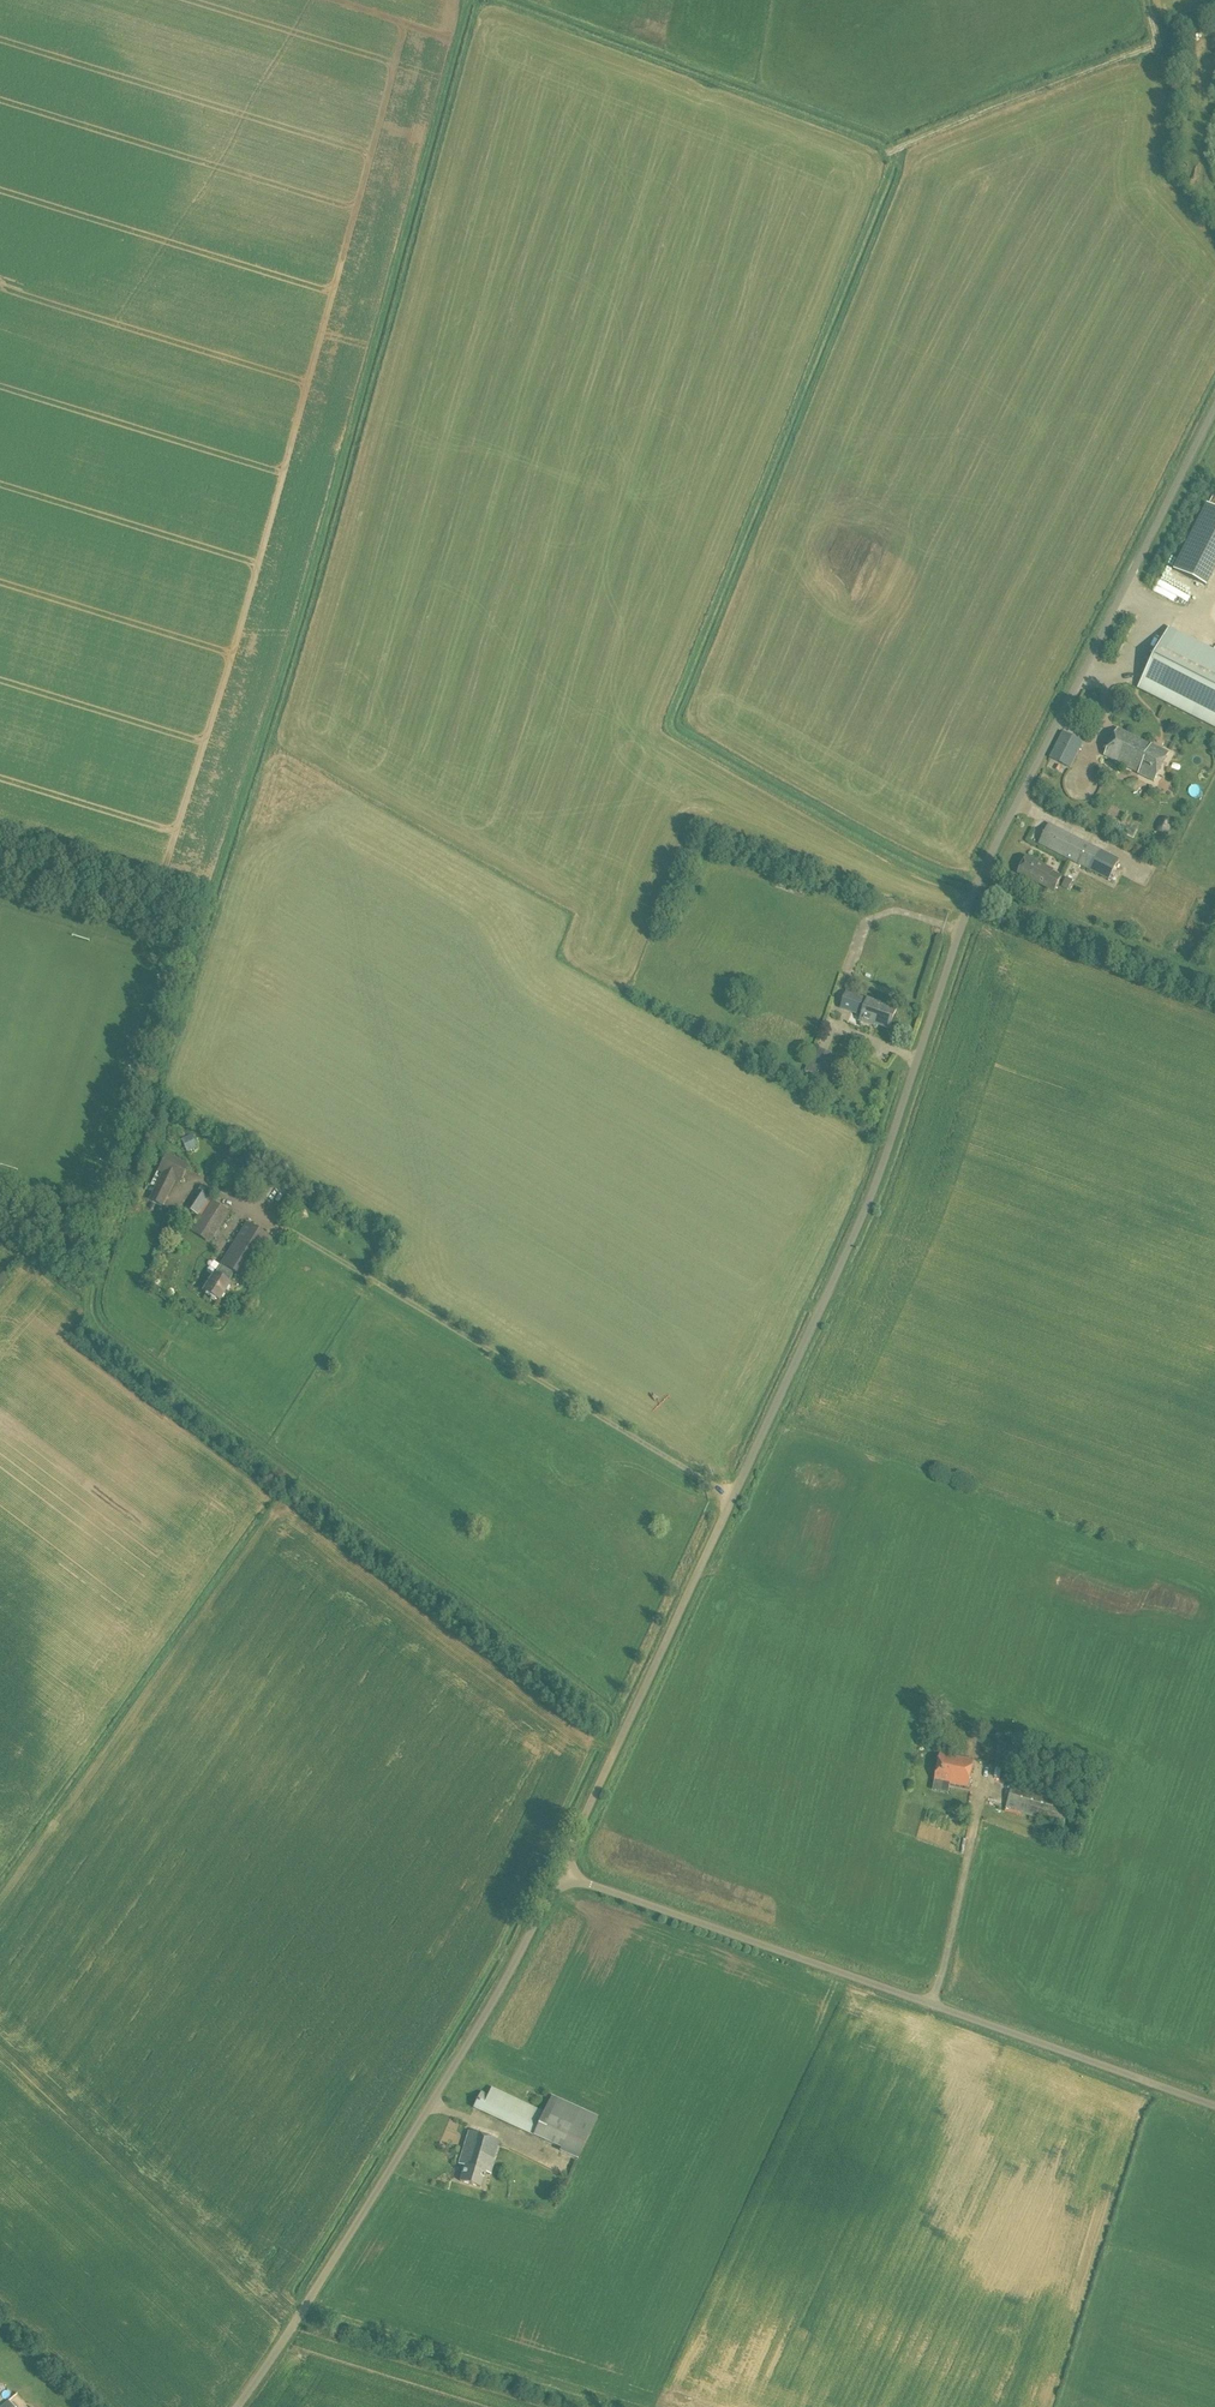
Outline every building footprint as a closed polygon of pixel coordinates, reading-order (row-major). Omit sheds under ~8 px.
[(1214,575),(1214,503),(1206,499),(1177,567),(1212,582),(1214,575)] [(1169,627),(1138,689),(1214,728),(1214,650),(1169,627)] [(1151,745),(1119,729),(1105,756),(1140,773),(1139,774),(1155,782),(1169,754),(1152,745),(1151,745)] [(1071,767),(1083,743),(1061,733),(1050,757),(1071,767)] [(1108,879),(1118,859),(1050,824),(1040,844),(1108,879)] [(1054,891),(1061,877),(1052,873),(1053,871),(1027,858),(1019,874),(1041,885),(1054,891)] [(868,1000),(847,993),(841,1008),(863,1015),(861,1021),(870,1024),(871,1023),(889,1029),(896,1010),(868,1000)] [(185,1138),(190,1148),(199,1144),(194,1134),(185,1138)] [(180,1182),(189,1165),(166,1154),(157,1172),(161,1174),(148,1200),(162,1207),(175,1180),(180,1182)] [(229,1212),(211,1200),(209,1202),(208,1201),(196,1218),(199,1220),(191,1232),(209,1243),(229,1212)] [(245,1280),(271,1239),(247,1223),(221,1265),(223,1266),(217,1276),(214,1275),(203,1292),(218,1302),(229,1284),(227,1283),(233,1272),(245,1280)] [(939,1751),(939,1736),(924,1735),(924,1750),(939,1751)] [(969,1787),(974,1760),(940,1754),(935,1780),(969,1787)] [(1063,1826),(1072,1798),(1014,1781),(1006,1808),(1063,1826)] [(993,1798),(999,1789),(993,1785),(987,1795),(993,1798)] [(544,2111),(491,2087),(488,2095),(480,2092),(473,2107),(561,2147),(559,2151),(578,2159),(597,2117),(551,2096),(544,2111)] [(490,2173),(495,2159),(493,2159),(499,2140),(469,2131),(459,2163),(465,2165),(461,2181),(480,2187),(485,2172),(490,2173)]
